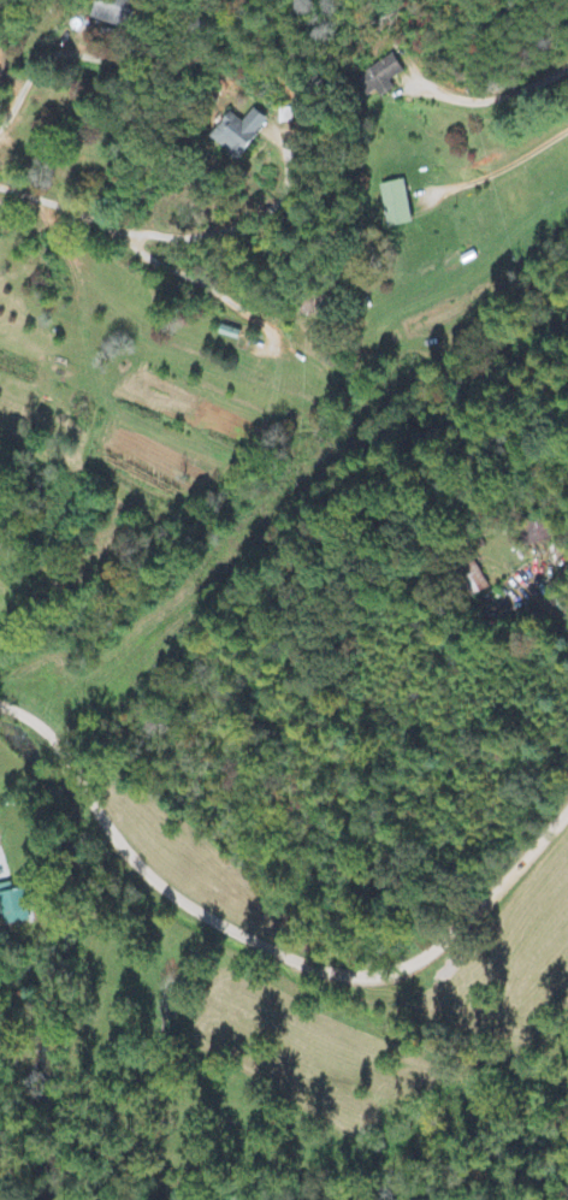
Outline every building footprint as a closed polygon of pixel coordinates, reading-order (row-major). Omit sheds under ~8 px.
[(129,29),(134,3),(120,0),(96,0),(92,22),(129,29)] [(366,98),(376,93),(380,100),(394,92),(389,83),(402,76),(393,58),(355,77),(366,98)] [(239,161),(269,123),(254,111),(243,124),(231,115),(212,139),(239,161)] [(380,187),(390,231),(414,226),(404,182),(380,187)] [(461,571),(474,596),(489,589),(475,563),(461,571)] [(24,891),(13,893),(11,884),(0,886),(0,903),(5,927),(30,922),(24,891)]
